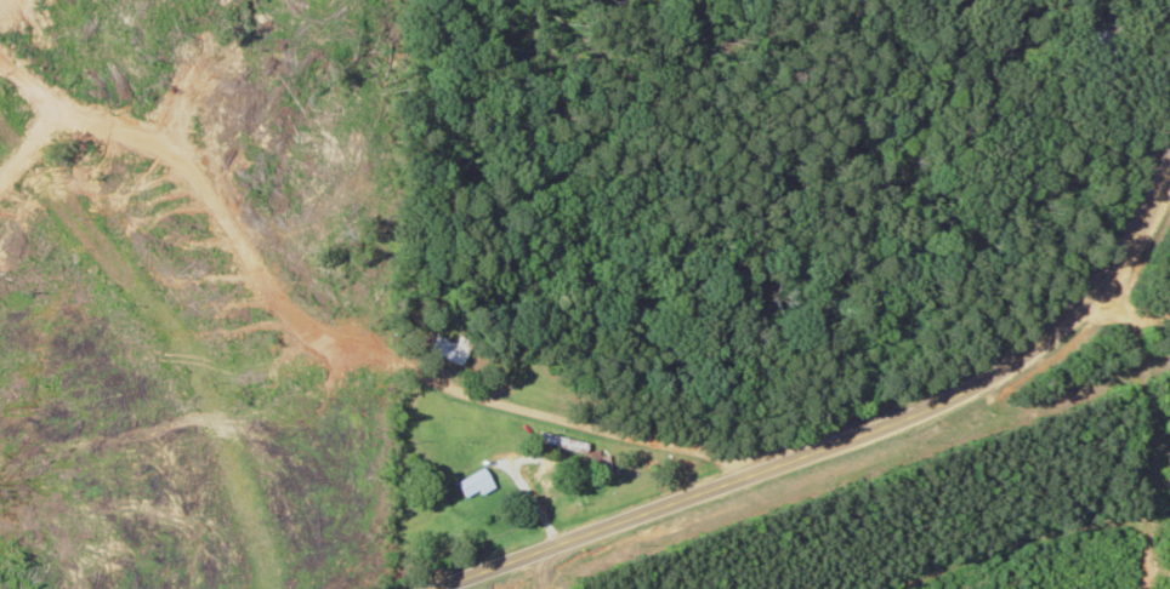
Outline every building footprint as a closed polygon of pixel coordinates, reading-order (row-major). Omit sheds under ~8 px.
[(464,367),(476,344),(462,336),(458,344),(441,334),(432,351),(464,367)] [(469,500),(496,486),(486,468),(459,482),(469,500)]
